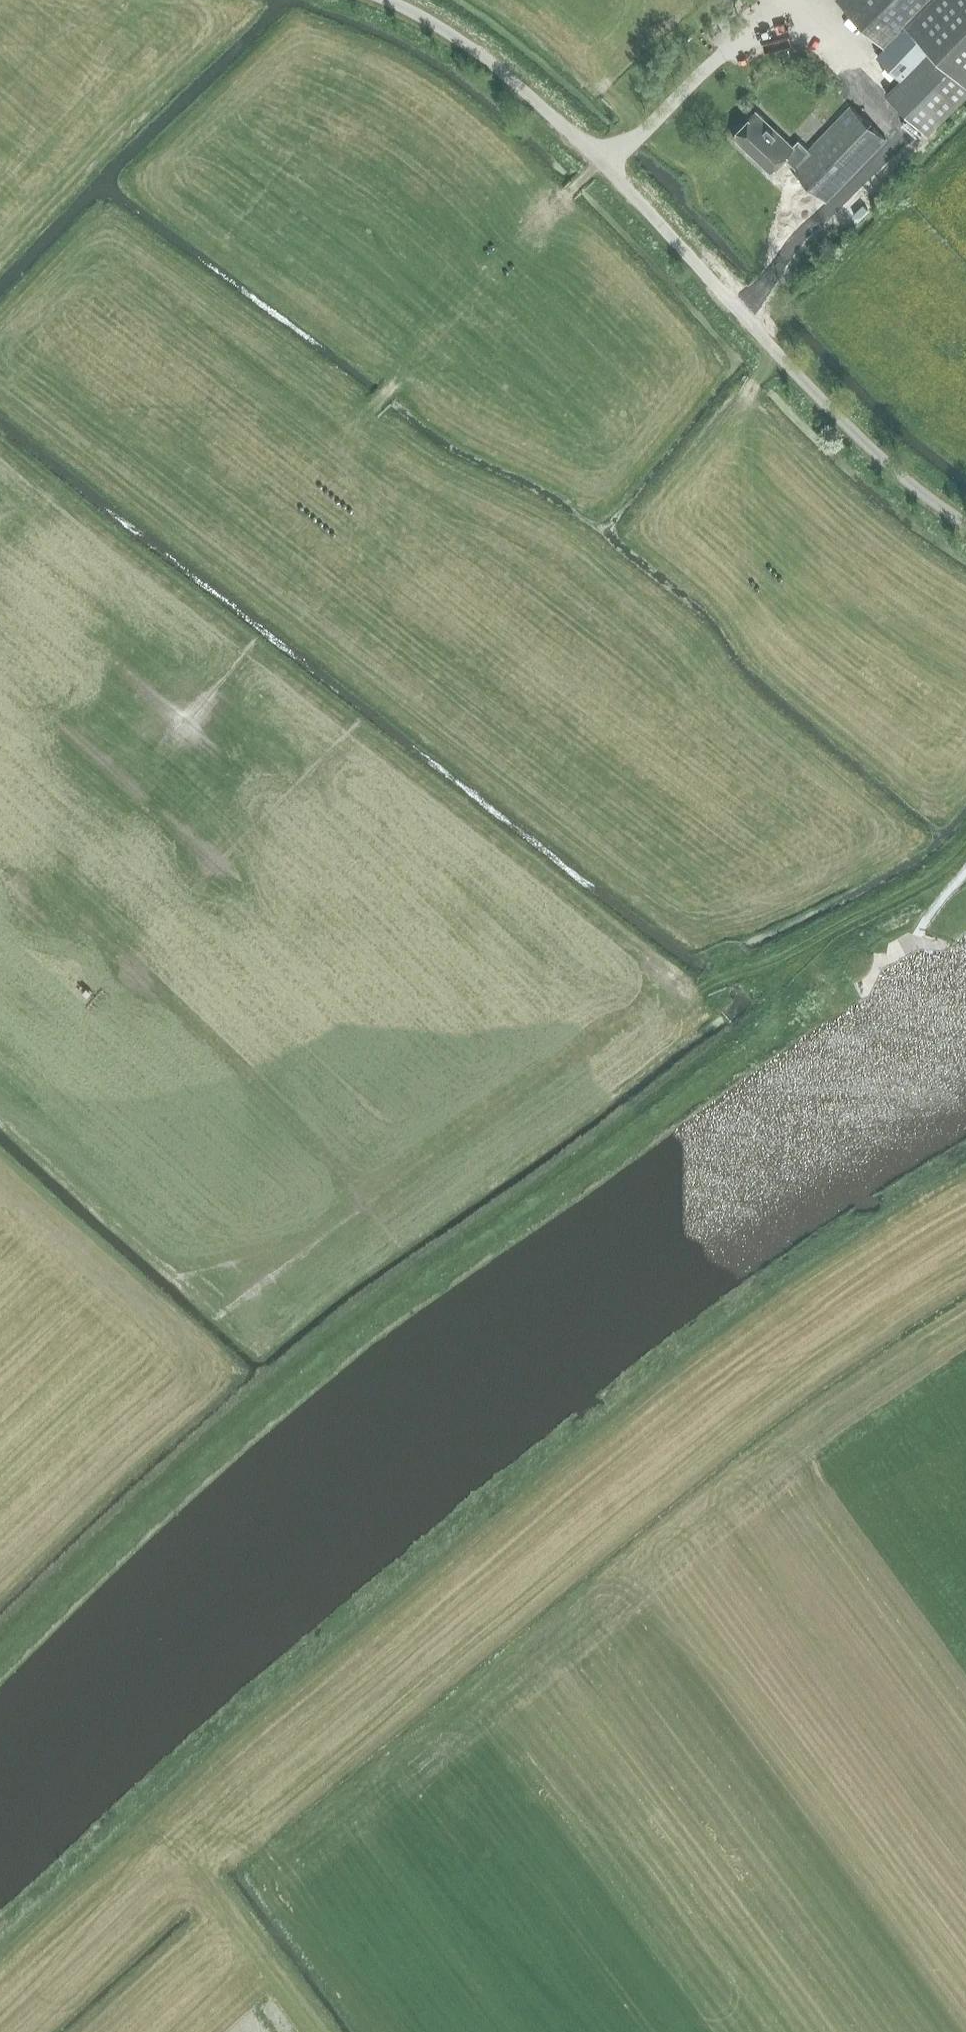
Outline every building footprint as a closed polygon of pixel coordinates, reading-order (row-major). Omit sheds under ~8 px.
[(886,47),(908,24),(965,80),(965,0),(838,0),(886,47)] [(879,54),(902,77),(886,93),(929,134),(965,96),(965,80),(908,24),(886,47),(879,54)] [(886,139),(850,106),(809,149),(798,140),(792,146),(756,111),(734,134),(747,146),(746,147),(770,170),(784,156),(793,165),(791,167),(826,201),(886,139)]
